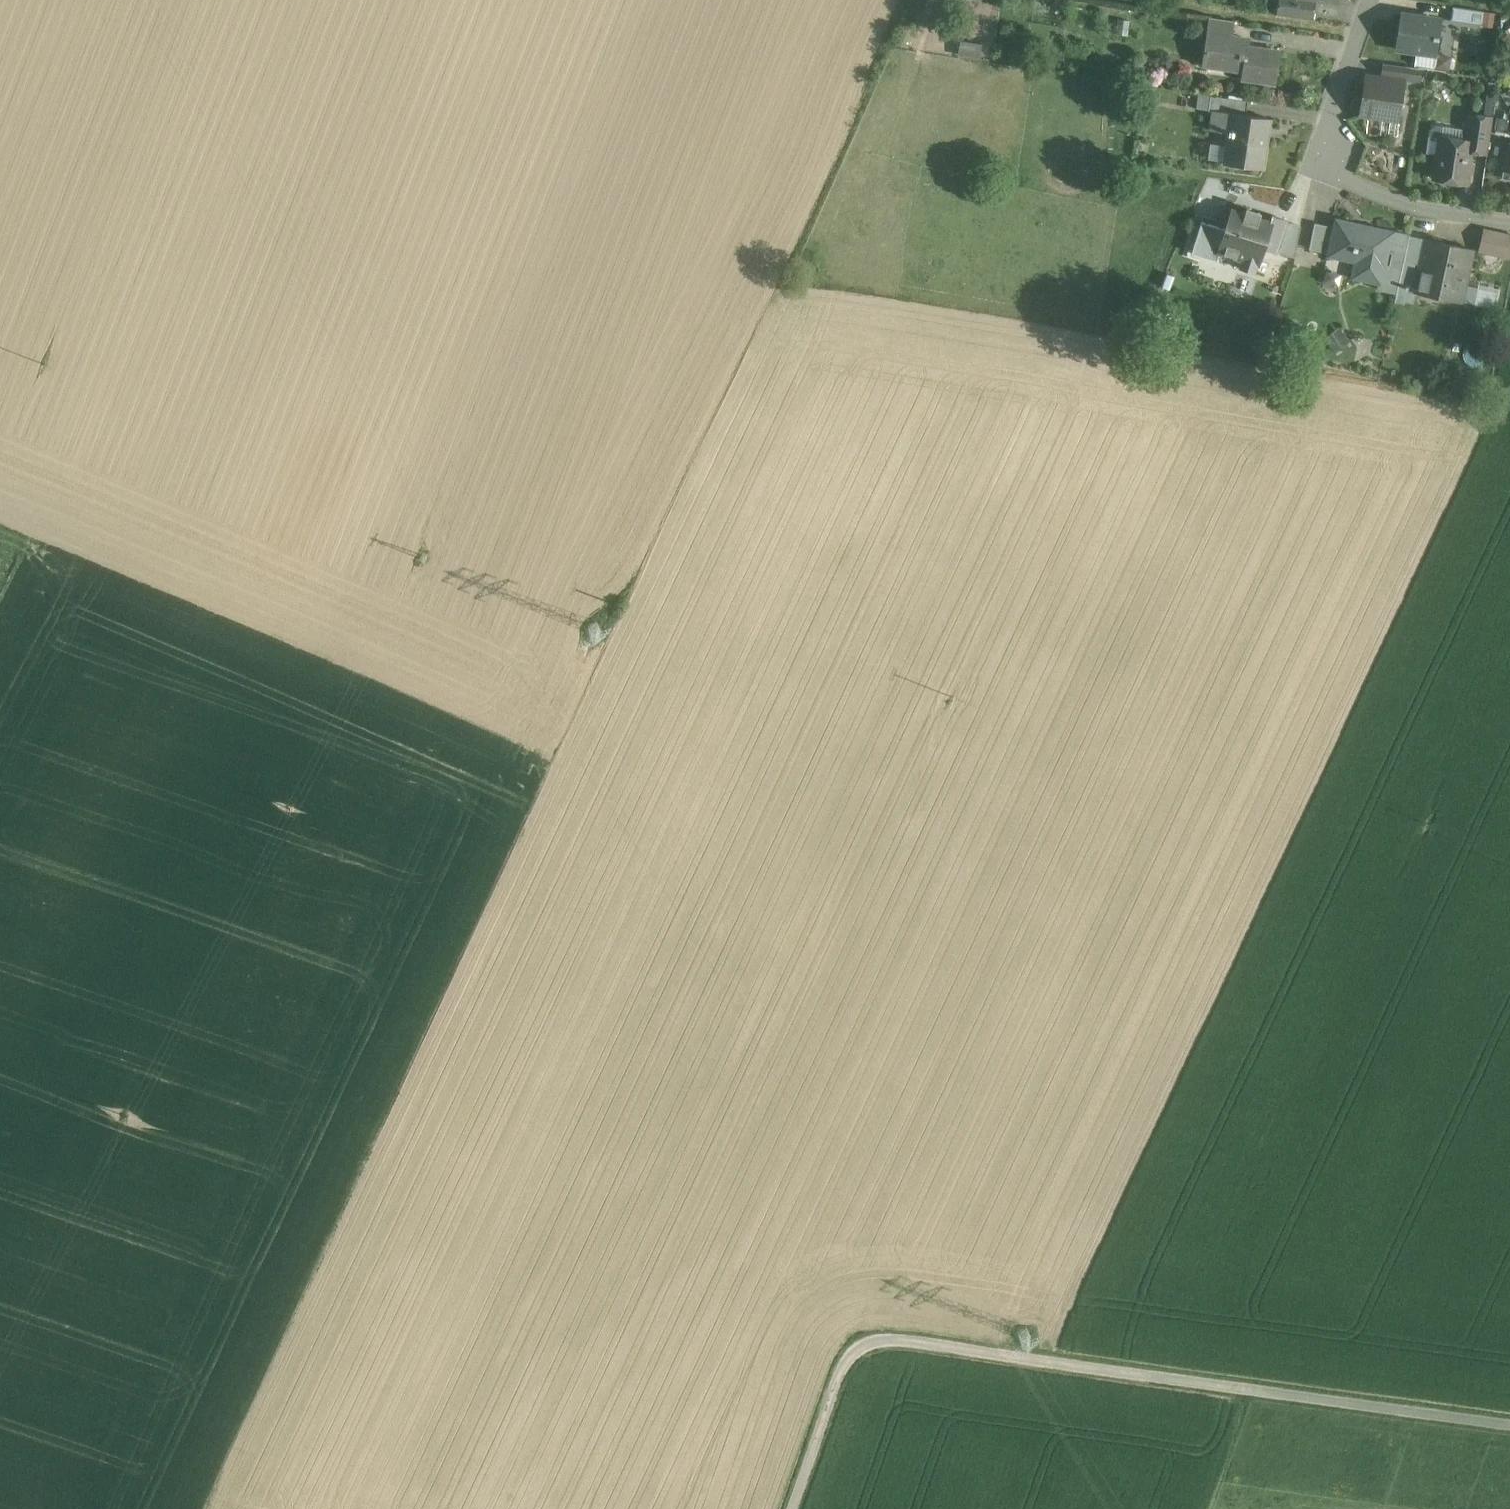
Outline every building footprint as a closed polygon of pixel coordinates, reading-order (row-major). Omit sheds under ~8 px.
[(1280,10),(1315,16),(1318,0),(1282,0),(1280,10)] [(1453,18),(1484,21),(1485,10),(1454,7),(1453,18)] [(1409,9),(1402,47),(1437,54),(1444,15),(1409,9)] [(1244,77),(1283,84),(1290,47),(1251,40),(1253,33),(1238,30),(1239,23),(1211,18),(1203,60),(1246,68),(1244,77)] [(1374,70),(1366,115),(1407,123),(1416,78),(1374,70)] [(1488,82),(1486,105),(1494,106),(1496,83),(1488,82)] [(1266,168),(1275,117),(1217,107),(1213,126),(1234,130),(1228,161),(1266,168)] [(1472,107),(1466,135),(1441,131),(1433,175),(1473,183),(1478,152),(1491,154),(1499,112),(1472,107)] [(1259,251),(1269,198),(1229,191),(1222,227),(1203,223),(1200,240),(1259,251)] [(1414,226),(1340,213),(1329,273),(1403,287),(1414,226)] [(1483,246),(1509,251),(1509,230),(1487,226),(1483,246)] [(1430,236),(1420,291),(1467,300),(1477,244),(1430,236)]
